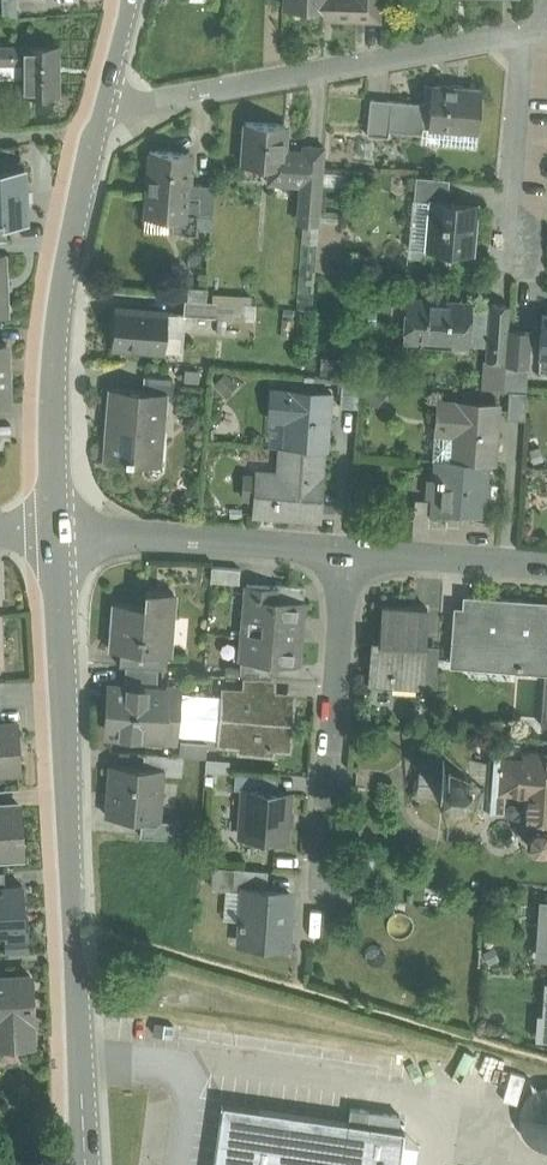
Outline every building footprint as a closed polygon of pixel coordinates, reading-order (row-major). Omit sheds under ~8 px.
[(16,9),(47,8),(47,0),(16,0),(16,9)] [(285,8),(326,9),(326,0),(285,0),(285,8)] [(333,20),(366,20),(367,0),(333,0),(333,20)] [(366,20),(366,21),(381,21),(382,0),(367,0),(366,20)] [(255,18),(243,18),(243,40),(255,40),(255,18)] [(23,46),(0,47),(0,64),(23,63),(23,83),(23,95),(59,95),(59,46),(23,46)] [(23,83),(23,63),(0,64),(0,83),(23,83)] [(482,90),(432,85),(428,128),(444,129),(443,145),(476,148),(482,90)] [(392,101),(371,99),(368,135),(388,137),(389,131),(392,101)] [(425,104),(392,101),(389,131),(422,134),(423,127),(425,104)] [(285,125),(246,122),(243,165),(269,167),(282,168),(283,155),(285,125)] [(422,134),(422,144),(443,145),(444,129),(428,128),(423,127),(422,134)] [(325,148),(310,147),(309,157),(311,157),(308,186),(322,187),(325,148)] [(190,154),(150,151),(145,217),(172,219),(171,232),(197,234),(197,229),(201,185),(188,184),(190,154)] [(309,157),(283,155),(282,168),(269,167),(268,183),(308,186),(311,157),(309,157)] [(0,169),(0,225),(6,225),(27,224),(24,168),(0,169)] [(450,179),(416,176),(414,200),(431,201),(432,200),(448,201),(450,179)] [(215,186),(201,185),(197,229),(212,230),(215,186)] [(308,186),(304,224),(319,225),(322,187),(308,186)] [(448,201),(432,200),(431,201),(427,249),(472,253),(476,210),(454,208),(455,202),(448,201)] [(145,217),(144,237),(171,238),(171,232),(172,219),(145,217)] [(319,225),(304,224),(298,308),(313,310),(319,225)] [(208,289),(189,287),(188,300),(207,302),(208,289)] [(472,303),(407,298),(403,340),(468,346),(472,303)] [(188,300),(185,300),(184,316),(188,316),(215,318),(216,303),(207,302),(188,300)] [(510,306),(490,304),(485,360),(506,362),(509,330),(510,306)] [(168,313),(115,309),(112,347),(165,351),(168,315),(168,313)] [(184,316),(168,315),(165,351),(185,354),(188,316),(184,316)] [(529,332),(509,330),(506,362),(506,365),(505,390),(509,390),(526,392),(528,366),(529,332)] [(0,343),(0,404),(8,403),(6,343),(0,343)] [(540,356),(539,372),(546,373),(546,357),(540,356)] [(173,379),(144,376),(143,391),(165,392),(165,393),(172,393),(173,379)] [(359,379),(342,377),(340,406),(357,407),(359,379)] [(143,391),(111,388),(110,412),(114,412),(113,433),(108,433),(106,461),(150,464),(152,446),(161,446),(165,393),(165,392),(143,391)] [(329,393),(272,389),(269,418),(288,419),(286,447),(286,448),(322,450),(322,451),(325,451),(329,393)] [(526,392),(509,390),(507,418),(525,419),(527,392),(526,392)] [(497,405),(439,402),(437,431),(434,434),(432,459),(490,463),(493,463),(497,405)] [(322,450),(286,448),(286,447),(282,447),(280,475),(256,473),(253,513),(318,518),(319,509),(306,508),(308,483),(323,484),(323,478),(320,478),(322,451),(322,450)] [(490,463),(433,459),(432,478),(427,478),(426,496),(430,497),(429,514),(447,515),(447,511),(459,512),(459,514),(482,516),(484,499),(490,499),(491,484),(489,484),(490,463)] [(323,484),(308,483),(306,508),(319,509),(318,518),(320,518),(323,484)] [(276,587),(247,584),(240,661),(273,663),(298,665),(303,601),(275,598),(276,587)] [(174,593),(145,590),(144,605),(115,603),(111,651),(120,651),(168,655),(169,655),(174,593)] [(498,667),(503,599),(468,596),(467,617),(456,616),(452,663),(498,667)] [(498,667),(545,670),(546,671),(546,605),(523,603),(523,600),(503,599),(498,667)] [(428,608),(382,605),(379,641),(373,641),(370,682),(391,683),(392,677),(422,679),(423,679),(425,656),(428,608)] [(168,655),(120,651),(119,666),(126,667),(158,669),(167,670),(168,655)] [(438,657),(425,656),(423,679),(422,679),(421,692),(436,693),(438,657)] [(273,663),(240,661),(239,675),(272,678),(273,663)] [(126,667),(124,688),(156,690),(158,669),(126,667)] [(277,680),(243,678),(241,695),(275,697),(277,680)] [(124,688),(113,687),(110,733),(163,737),(166,691),(156,690),(124,688)] [(166,691),(163,737),(173,738),(177,692),(166,691)] [(241,695),(226,693),(222,740),(243,742),(242,746),(272,749),(274,727),(288,728),(290,699),(275,697),(241,695)] [(19,772),(16,724),(0,725),(0,773),(19,772)] [(205,752),(205,741),(185,739),(184,751),(205,752)] [(183,756),(144,753),(143,767),(162,768),(162,771),(182,772),(183,756)] [(523,753),(522,760),(502,759),(501,775),(500,792),(527,794),(524,833),(529,833),(528,845),(534,851),(545,852),(546,851),(546,755),(523,753)] [(473,789),(469,799),(488,800),(489,775),(490,763),(470,759),(466,771),(471,778),(473,789)] [(143,767),(111,764),(107,817),(142,820),(158,821),(158,820),(162,771),(162,768),(143,767)] [(434,785),(436,795),(441,802),(448,805),(456,806),(463,804),(469,799),(473,789),(471,778),(466,771),(459,768),(451,767),(443,770),(437,776),(434,785)] [(434,785),(437,776),(417,774),(416,794),(436,795),(434,785)] [(501,775),(489,775),(488,800),(488,805),(499,806),(500,792),(501,775)] [(289,792),(245,789),(242,836),(285,839),(289,792)] [(0,807),(0,857),(24,856),(23,839),(22,839),(20,805),(0,807)] [(175,821),(158,820),(158,821),(142,820),(140,836),(174,839),(175,821)] [(268,870),(234,868),(232,890),(244,891),(244,889),(266,891),(268,870)] [(0,886),(0,936),(5,935),(5,939),(28,938),(27,916),(23,916),(22,885),(5,886),(0,886)] [(266,891),(244,889),(244,891),(242,920),(240,920),(240,923),(242,923),(241,942),(286,945),(290,893),(266,891)] [(28,938),(5,939),(6,951),(28,950),(28,938)] [(0,977),(0,1045),(34,1044),(31,976),(0,977)] [(404,1130),(397,1129),(399,1115),(369,1111),(367,1125),(223,1104),(214,1164),(399,1164),(404,1130)]
